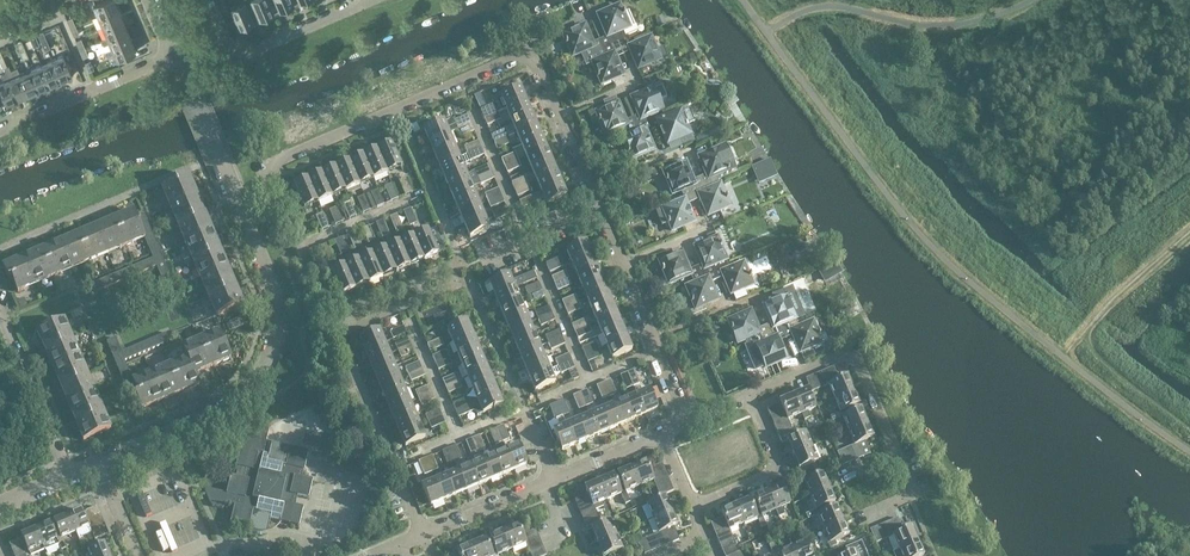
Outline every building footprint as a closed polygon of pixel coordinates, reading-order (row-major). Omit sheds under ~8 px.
[(92,5),(97,16),(119,7),(116,0),(104,0),(92,5)] [(251,0),(246,0),(230,7),(238,27),(259,18),(251,0)] [(259,18),(279,9),(275,0),(251,0),(259,18)] [(279,9),(299,1),(299,0),(275,0),(279,9)] [(611,45),(617,42),(626,38),(623,31),(636,25),(630,11),(625,13),(624,12),(623,13),(620,6),(598,15),(608,37),(600,41),(606,57),(614,53),(611,45)] [(119,7),(97,16),(102,27),(123,18),(119,7)] [(70,28),(75,26),(72,17),(66,19),(70,28)] [(123,18),(102,27),(107,37),(128,28),(123,18)] [(663,18),(657,21),(659,28),(666,25),(663,18)] [(70,28),(73,36),(79,34),(75,26),(70,28)] [(599,60),(606,57),(600,41),(593,43),(586,26),(563,35),(573,57),(580,54),(584,62),(597,56),(599,60)] [(107,37),(101,40),(103,45),(109,42),(111,48),(132,39),(128,28),(107,37)] [(46,39),(43,31),(37,34),(40,41),(46,39)] [(33,48),(39,45),(35,35),(29,37),(33,48)] [(33,48),(29,37),(24,39),(28,50),(33,48)] [(617,42),(623,55),(631,52),(638,69),(660,60),(651,37),(629,46),(626,38),(617,42)] [(46,39),(40,41),(45,51),(50,49),(46,39)] [(79,49),(84,47),(81,39),(75,41),(79,49)] [(111,48),(104,51),(106,56),(113,53),(116,59),(137,50),(132,39),(111,48)] [(19,51),(24,48),(21,41),(16,43),(19,51)] [(614,53),(606,57),(599,60),(597,56),(584,62),(585,66),(593,62),(602,85),(624,75),(617,58),(623,55),(617,42),(611,45),(614,53)] [(88,56),(84,47),(79,49),(83,58),(88,56)] [(19,51),(23,60),(28,58),(24,48),(19,51)] [(62,54),(51,59),(60,80),(71,75),(62,54)] [(51,59),(40,64),(49,85),(60,80),(51,59)] [(94,69),(90,60),(85,63),(88,72),(94,69)] [(40,64),(30,68),(38,90),(49,85),(40,64)] [(9,66),(4,68),(6,73),(17,99),(28,94),(19,73),(17,68),(11,71),(9,66)] [(19,73),(28,94),(38,90),(30,68),(19,73)] [(0,104),(5,102),(6,103),(17,99),(6,73),(1,75),(3,80),(0,81),(0,104)] [(663,85),(632,98),(640,116),(633,119),(639,132),(646,129),(642,120),(649,117),(657,114),(664,111),(660,102),(669,98),(663,85)] [(520,89),(493,101),(494,105),(498,113),(506,110),(525,101),(520,89)] [(607,109),(597,113),(600,120),(606,135),(619,129),(621,134),(629,130),(631,135),(639,132),(633,119),(627,122),(626,120),(619,104),(617,98),(605,103),(607,109)] [(479,107),(480,110),(486,108),(483,99),(477,101),(479,107)] [(511,121),(530,113),(526,101),(506,110),(511,121)] [(486,108),(480,110),(484,119),(498,113),(494,105),(486,108)] [(657,114),(649,117),(650,121),(655,131),(661,128),(669,146),(691,136),(687,126),(696,123),(691,109),(681,113),(681,114),(675,117),(673,112),(659,118),(657,114)] [(498,113),(484,119),(485,122),(486,125),(487,126),(501,120),(498,113)] [(516,134),(535,125),(534,121),(530,113),(511,121),(516,134)] [(443,122),(424,131),(429,143),(449,134),(457,131),(471,125),(469,120),(467,116),(456,121),(453,122),(455,125),(446,129),(443,122)] [(631,135),(623,139),(632,160),(655,151),(648,134),(655,131),(650,121),(649,117),(642,120),(646,129),(639,132),(631,135)] [(471,125),(457,131),(460,138),(474,133),(471,125)] [(521,145),(540,137),(535,125),(516,134),(521,145)] [(494,143),(508,137),(505,130),(491,136),(494,143)] [(714,131),(706,135),(708,140),(717,136),(714,131)] [(449,134),(429,143),(434,155),(454,146),(449,134)] [(706,135),(697,140),(699,145),(709,141),(708,140),(706,135)] [(494,143),(497,150),(511,144),(508,137),(494,143)] [(521,145),(527,157),(546,149),(540,137),(521,145)] [(481,149),(478,142),(464,148),(467,155),(481,149)] [(386,171),(400,165),(391,144),(378,150),(379,152),(386,171)] [(454,146),(434,155),(439,167),(459,158),(454,146)] [(481,149),(467,155),(470,162),(484,156),(481,149)] [(546,149),(527,157),(532,169),(551,161),(546,149)] [(722,149),(700,158),(707,176),(700,179),(705,192),(713,189),(720,186),(722,185),(720,181),(735,174),(733,170),(736,168),(730,153),(725,156),(722,149)] [(365,158),(373,177),(374,179),(387,173),(386,171),(379,152),(365,158)] [(504,167),(518,161),(515,154),(501,160),(504,167)] [(349,162),(350,164),(358,183),(373,177),(365,158),(364,156),(349,162)] [(459,158),(439,167),(444,178),(444,179),(464,170),(459,158)] [(601,160),(598,161),(601,169),(606,167),(603,159),(601,160)] [(504,167),(507,174),(521,168),(518,161),(504,167)] [(556,173),(551,161),(532,169),(537,181),(556,173)] [(345,188),(344,189),(345,190),(359,184),(358,183),(350,164),(337,170),(345,188)] [(686,164),(664,173),(673,195),(681,191),(688,188),(694,186),(698,195),(705,192),(700,179),(693,182),(686,164)] [(491,172),(488,166),(474,171),(477,178),(491,172)] [(331,195),(344,189),(345,188),(337,170),(336,167),(322,173),(323,175),(331,195)] [(464,170),(444,179),(449,190),(469,182),(464,170)] [(491,172),(477,178),(480,185),(494,179),(491,172)] [(542,193),(561,185),(556,173),(537,181),(542,193)] [(309,181),(317,200),(318,202),(331,196),(331,195),(323,175),(309,181)] [(405,195),(412,192),(405,178),(398,181),(405,195)] [(514,191),(528,185),(525,178),(511,184),(514,191)] [(317,200),(309,181),(308,179),(294,185),(303,206),(317,200)] [(176,184),(162,190),(165,196),(168,195),(174,209),(198,199),(191,181),(177,187),(176,184)] [(469,182),(449,190),(455,202),(474,194),(469,182)] [(390,201),(397,198),(391,184),(384,187),(390,201)] [(514,191),(517,197),(531,191),(528,185),(514,191)] [(522,209),(536,204),(544,198),(547,205),(566,197),(561,185),(542,193),(533,197),(533,196),(519,202),(522,209)] [(694,186),(688,188),(694,202),(700,199),(708,216),(730,207),(720,186),(713,189),(705,192),(698,195),(694,186)] [(664,210),(658,212),(664,226),(670,223),(673,231),(694,222),(687,205),(694,202),(688,188),(681,191),(683,196),(685,200),(663,209),(664,210)] [(384,204),(377,189),(370,192),(376,207),(384,204)] [(501,196),(498,189),(485,195),(488,202),(501,196)] [(474,194),(455,202),(460,214),(479,206),(474,194)] [(363,213),(370,210),(364,195),(357,198),(363,213)] [(501,196),(488,202),(490,209),(504,203),(501,196)] [(198,199),(174,209),(178,217),(175,218),(179,228),(206,216),(198,199)] [(349,219),(356,216),(350,201),(343,204),(349,219)] [(479,206),(460,214),(465,226),(484,217),(479,206)] [(335,224),(342,222),(336,207),(329,210),(335,224)] [(493,214),(495,221),(509,215),(506,208),(493,214)] [(411,209),(404,212),(410,227),(418,224),(411,209)] [(115,220),(127,247),(133,244),(132,242),(144,237),(143,235),(141,230),(139,226),(137,221),(133,212),(115,220)] [(321,230),(328,227),(322,213),(315,216),(321,230)] [(397,215),(390,218),(396,232),(403,229),(397,215)] [(189,244),(213,234),(206,216),(179,228),(181,234),(185,233),(189,244)] [(484,217),(465,226),(470,238),(478,235),(484,232),(490,230),(484,217)] [(96,228),(108,252),(118,248),(120,250),(127,247),(115,220),(96,228)] [(383,221),(376,224),(382,238),(389,235),(383,221)] [(369,227),(362,230),(368,243),(375,240),(369,227)] [(78,235),(90,262),(97,260),(96,257),(108,252),(96,228),(78,235)] [(418,229),(412,231),(414,237),(415,238),(423,257),(424,260),(438,254),(429,233),(421,236),(418,229)] [(355,233),(348,236),(354,249),(361,246),(355,233)] [(193,263),(221,251),(213,234),(189,244),(193,254),(190,255),(193,263)] [(60,243),(71,268),(82,263),(83,265),(90,262),(78,235),(60,243)] [(414,237),(401,243),(401,244),(409,263),(423,257),(415,238),(414,237)] [(342,239),(335,242),(340,255),(347,252),(342,239)] [(705,270),(712,267),(718,264),(720,269),(727,266),(725,261),(727,261),(718,239),(696,248),(703,266),(696,269),(701,282),(709,279),(705,270)] [(42,250),(54,278),(61,275),(60,273),(71,268),(60,243),(42,250)] [(401,244),(387,251),(395,269),(396,271),(410,265),(409,263),(401,244)] [(572,264),(591,256),(586,244),(567,252),(572,264)] [(327,245),(320,248),(326,261),(333,258),(327,245)] [(386,249),(373,255),(373,256),(381,275),(395,269),(387,251),(386,249)] [(35,283),(47,278),(48,280),(54,278),(42,250),(24,258),(35,283)] [(204,279),(228,269),(221,251),(193,263),(196,268),(199,267),(204,279)] [(695,285),(701,282),(696,269),(689,271),(682,254),(660,263),(669,284),(691,275),(695,285)] [(360,262),(359,262),(367,281),(369,283),(382,277),(381,275),(373,256),(360,262)] [(591,256),(572,264),(577,276),(596,268),(591,256)] [(35,283),(24,258),(3,267),(9,281),(12,279),(18,293),(24,290),(23,288),(35,283)] [(350,258),(343,261),(346,268),(354,287),(354,286),(367,281),(359,262),(358,259),(352,262),(350,258)] [(549,273),(563,268),(559,258),(546,264),(549,273)] [(149,261),(152,270),(157,268),(157,267),(155,263),(153,259),(149,261)] [(144,263),(148,272),(152,270),(149,261),(144,263)] [(139,265),(143,274),(148,272),(144,263),(139,265)] [(836,263),(819,272),(824,280),(840,271),(836,263)] [(712,267),(717,280),(724,277),(731,294),(753,285),(744,264),(729,270),(727,266),(720,269),(718,264),(712,267)] [(135,267),(138,276),(143,274),(139,265),(135,267)] [(130,269),(134,278),(138,276),(135,267),(130,269)] [(701,282),(695,285),(687,288),(696,309),(718,300),(710,283),(717,280),(712,267),(705,270),(709,279),(701,282)] [(346,268),(332,274),(341,295),(355,289),(354,287),(346,268)] [(596,268),(577,276),(582,288),(601,279),(596,268)] [(125,271),(129,280),(134,278),(130,269),(125,271)] [(208,298),(236,286),(228,269),(204,279),(209,289),(205,291),(208,298)] [(121,273),(124,282),(129,280),(125,271),(121,273)] [(510,276),(490,284),(495,297),(515,288),(537,279),(534,272),(512,281),(510,276)] [(568,280),(565,272),(552,278),(555,286),(568,280)] [(120,284),(124,282),(121,273),(116,275),(120,284)] [(120,284),(116,275),(111,277),(115,286),(120,284)] [(107,279),(110,288),(115,286),(111,277),(107,279)] [(102,281),(106,289),(110,288),(107,279),(102,281)] [(601,279),(582,288),(587,300),(606,291),(601,279)] [(568,280),(555,286),(557,292),(571,286),(568,280)] [(97,283),(101,291),(106,289),(102,281),(97,283)] [(96,293),(101,291),(97,283),(93,285),(96,293)] [(542,291),(539,284),(525,289),(528,297),(542,291)] [(96,293),(93,285),(88,287),(92,295),(96,293)] [(244,304),(236,286),(208,298),(211,305),(215,303),(219,314),(244,304)] [(515,288),(495,297),(500,308),(520,300),(515,288)] [(542,291),(528,297),(530,303),(544,298),(542,291)] [(606,291),(587,300),(592,311),(612,303),(606,291)] [(795,294),(764,307),(771,325),(765,327),(771,340),(777,338),(773,328),(780,325),(787,322),(788,322),(789,326),(797,323),(796,319),(804,315),(795,294)] [(578,303),(576,296),(562,302),(565,309),(578,303)] [(24,299),(18,302),(20,308),(27,306),(24,299)] [(520,300),(500,308),(505,320),(525,312),(520,300)] [(851,301),(844,304),(847,310),(854,306),(851,301)] [(578,303),(565,309),(567,316),(581,310),(578,303)] [(612,303),(592,311),(597,323),(617,315),(612,303)] [(552,314),(549,307),(535,313),(538,320),(552,314)] [(525,312),(505,320),(510,332),(530,324),(525,312)] [(751,312),(729,322),(739,343),(745,341),(746,344),(761,338),(761,339),(763,344),(771,340),(765,327),(759,330),(751,312)] [(552,314),(538,320),(541,327),(555,321),(552,314)] [(617,315),(597,323),(602,335),(622,327),(617,315)] [(232,331),(237,329),(244,325),(241,318),(229,323),(232,331)] [(588,327),(586,320),(572,325),(575,333),(588,327)] [(452,342),(472,334),(466,322),(447,330),(452,342)] [(787,322),(780,325),(786,339),(793,336),(800,353),(821,344),(823,349),(829,346),(824,333),(818,336),(813,323),(800,328),(798,324),(789,327),(787,322)] [(45,351),(72,340),(69,334),(66,335),(61,323),(37,333),(45,351)] [(717,323),(710,325),(712,332),(719,329),(717,323)] [(530,324),(510,332),(515,344),(535,335),(530,324)] [(763,344),(755,347),(764,368),(786,359),(779,342),(786,339),(780,325),(773,328),(777,338),(771,340),(763,344)] [(404,327),(390,333),(393,340),(407,335),(404,327)] [(588,327),(575,333),(577,339),(591,334),(588,327)] [(607,347),(627,338),(622,327),(602,335),(607,347)] [(359,339),(365,351),(385,343),(379,330),(359,339)] [(562,338),(559,331),(545,337),(548,344),(562,338)] [(472,334),(452,342),(457,354),(477,346),(472,334)] [(201,340),(213,367),(231,359),(221,335),(209,340),(208,338),(201,340)] [(535,335),(515,344),(520,356),(540,347),(535,335)] [(562,338),(548,344),(551,351),(565,345),(562,338)] [(627,338),(607,347),(613,359),(632,351),(627,338)] [(397,351),(411,345),(409,339),(395,345),(397,351)] [(430,352),(444,346),(441,339),(427,345),(430,352)] [(52,369),(76,359),(71,348),(75,346),(72,340),(45,351),(52,369)] [(188,362),(194,375),(213,367),(201,340),(194,343),(196,346),(184,351),(188,362)] [(385,343),(365,351),(369,363),(390,354),(385,343)] [(599,351),(596,343),(582,349),(585,356),(599,351)] [(397,351),(400,359),(414,353),(411,345),(397,351)] [(462,365),(482,357),(477,346),(457,354),(462,365)] [(540,347),(520,356),(525,368),(545,359),(540,347)] [(435,363),(448,358),(446,351),(432,357),(435,363)] [(599,351),(585,356),(588,363),(589,363),(594,361),(601,357),(599,351)] [(374,374),(394,366),(390,354),(369,363),(374,374)] [(572,362),(569,355),(555,361),(558,367),(572,362)] [(467,377),(487,369),(482,357),(462,365),(467,377)] [(122,358),(114,362),(116,366),(125,363),(124,362),(122,358)] [(435,363),(438,371),(452,365),(448,358),(435,363)] [(60,387),(87,376),(84,369),(81,371),(76,359),(52,369),(60,387)] [(545,359),(525,368),(530,379),(550,371),(545,359)] [(644,359),(635,363),(638,369),(638,370),(647,367),(644,359)] [(594,361),(589,363),(593,372),(598,370),(594,361)] [(168,368),(179,394),(199,386),(194,375),(188,362),(177,367),(176,364),(168,368)] [(572,362),(558,367),(561,375),(575,369),(572,362)] [(125,363),(116,366),(118,371),(126,367),(125,363)] [(407,374),(421,368),(419,363),(405,369),(407,374)] [(374,374),(379,386),(400,378),(394,366),(374,374)] [(126,367),(118,371),(120,375),(128,372),(126,367)] [(160,402),(179,394),(168,368),(163,370),(164,373),(150,378),(160,402)] [(407,374),(411,383),(425,377),(421,368),(407,374)] [(833,368),(826,371),(832,384),(829,386),(835,399),(853,392),(852,390),(850,391),(846,380),(848,379),(847,378),(839,381),(833,368)] [(472,389),(492,380),(487,369),(467,377),(472,389)] [(550,371),(530,379),(535,392),(555,383),(550,371)] [(633,388),(640,385),(634,371),(627,374),(633,388)] [(832,384),(826,371),(819,374),(825,387),(829,386),(832,384)] [(128,372),(120,375),(122,380),(130,377),(128,372)] [(633,388),(627,374),(620,377),(625,391),(633,388)] [(818,390),(825,387),(819,374),(813,377),(818,390)] [(445,387),(458,381),(456,375),(442,381),(445,387)] [(68,405),(91,395),(87,384),(90,383),(87,376),(60,387),(68,405)] [(130,377),(122,380),(124,385),(132,381),(130,377)] [(818,390),(813,377),(806,380),(812,393),(818,390)] [(160,402),(150,378),(141,382),(140,379),(133,382),(134,386),(136,390),(138,395),(135,396),(141,410),(147,408),(160,402)] [(384,398),(404,389),(400,378),(379,386),(384,398)] [(492,380),(472,389),(477,401),(497,392),(492,380)] [(134,386),(133,382),(132,381),(124,385),(126,389),(134,386)] [(445,387),(448,395),(462,389),(458,381),(445,387)] [(609,397),(616,395),(610,381),(603,384),(609,397)] [(609,397),(603,384),(596,387),(602,400),(609,397)] [(136,390),(134,386),(126,389),(128,394),(136,390)] [(417,398),(431,392),(429,386),(415,392),(417,398)] [(389,410),(409,401),(404,389),(384,398),(389,410)] [(586,407),(593,405),(587,391),(580,394),(586,407)] [(637,396),(645,415),(657,410),(649,391),(637,396)] [(807,391),(806,391),(807,393),(796,398),(795,396),(793,397),(801,414),(802,414),(804,420),(810,417),(808,411),(815,408),(807,391)] [(417,398),(421,406),(435,400),(431,392),(417,398)] [(481,409),(483,413),(487,411),(493,408),(502,404),(497,392),(477,401),(468,404),(472,413),(481,409)] [(855,407),(855,408),(859,406),(859,405),(857,405),(852,394),(854,393),(853,392),(835,399),(840,413),(855,407)] [(586,407),(580,394),(573,397),(579,410),(586,407)] [(102,411),(100,405),(96,407),(91,395),(68,405),(75,423),(102,411)] [(637,396),(625,401),(633,420),(645,415),(637,396)] [(801,414),(793,397),(792,398),(792,400),(781,404),(780,402),(779,403),(780,405),(781,405),(783,411),(786,418),(787,420),(801,414)] [(455,410),(468,404),(466,399),(453,404),(455,410)] [(394,421),(414,413),(409,401),(389,410),(394,421)] [(562,418),(563,418),(569,415),(563,401),(556,404),(562,418)] [(613,406),(621,425),(633,420),(625,401),(613,406)] [(455,410),(458,418),(472,413),(468,404),(455,410)] [(575,446),(566,427),(563,418),(562,418),(556,404),(549,407),(555,421),(556,420),(560,429),(554,432),(562,451),(575,446)] [(770,417),(783,411),(781,405),(780,405),(768,411),(770,417)] [(601,411),(610,430),(621,425),(613,406),(601,411)] [(848,432),(867,424),(866,422),(865,423),(860,412),(862,411),(861,410),(857,412),(855,408),(855,407),(840,413),(838,414),(840,419),(843,418),(848,432)] [(427,421),(441,415),(439,410),(425,416),(427,421)] [(102,411),(75,423),(83,441),(107,431),(102,420),(105,419),(102,411)] [(610,430),(601,411),(590,417),(598,436),(610,430)] [(773,423),(786,418),(783,411),(770,417),(773,423)] [(399,433),(419,425),(414,413),(394,421),(399,433)] [(840,419),(838,414),(830,418),(832,422),(840,419)] [(427,421),(431,430),(445,424),(441,415),(427,421)] [(578,422),(586,441),(598,436),(590,417),(578,422)] [(773,423),(774,426),(776,430),(789,424),(787,420),(786,418),(773,423)] [(566,427),(575,446),(586,441),(578,422),(566,427)] [(779,437),(792,431),(789,424),(776,430),(779,437)] [(867,424),(848,432),(854,446),(857,445),(863,458),(869,455),(864,442),(873,438),(873,437),(871,438),(866,427),(868,426),(867,424)] [(237,477),(232,476),(228,493),(205,488),(213,506),(224,509),(226,504),(235,506),(231,524),(249,528),(250,529),(253,531),(255,532),(257,532),(260,533),(262,533),(265,533),(267,533),(270,519),(280,522),(280,523),(298,527),(303,509),(294,507),(297,496),(308,499),(312,480),(301,478),(303,471),(304,471),(308,453),(272,444),(269,456),(264,455),(269,430),(259,427),(249,425),(248,430),(242,429),(237,448),(241,449),(237,467),(239,467),(237,477)] [(419,425),(399,433),(405,445),(425,437),(419,425)] [(502,443),(509,440),(504,426),(496,430),(502,443)] [(502,443),(496,430),(489,432),(495,446),(502,443)] [(792,455),(811,448),(805,434),(795,438),(792,431),(779,437),(782,444),(786,442),(788,442),(793,453),(791,454),(792,455)] [(478,453),(485,450),(480,436),(472,439),(478,453)] [(478,453),(472,439),(466,442),(471,456),(478,453)] [(857,445),(854,446),(851,448),(856,460),(863,458),(857,445)] [(505,451),(513,470),(526,465),(518,446),(505,451)] [(455,463),(462,460),(456,447),(449,450),(455,463)] [(811,448),(792,455),(793,457),(795,456),(799,468),(797,468),(798,470),(816,462),(811,448)] [(843,451),(849,463),(856,460),(851,448),(843,451)] [(455,463),(449,450),(442,452),(447,466),(455,463)] [(513,470),(505,451),(497,455),(494,456),(502,475),(513,470)] [(843,451),(837,454),(842,466),(849,463),(843,451)] [(431,473),(438,470),(433,456),(425,459),(431,473)] [(502,475),(494,456),(482,462),(490,480),(502,475)] [(431,473),(425,459),(418,462),(424,476),(431,473)] [(470,467),(478,485),(490,480),(482,462),(470,467)] [(633,469),(640,487),(654,481),(655,483),(668,478),(663,464),(649,470),(646,463),(645,463),(646,465),(635,470),(634,468),(633,469)] [(458,472),(466,490),(478,485),(470,467),(458,472)] [(620,480),(616,482),(621,495),(622,498),(628,496),(626,493),(640,487),(633,469),(630,470),(631,472),(620,477),(619,475),(618,475),(620,480)] [(466,490),(458,472),(447,477),(455,495),(466,490)] [(800,480),(802,485),(804,484),(810,497),(829,489),(828,488),(826,488),(821,477),(823,476),(823,475),(809,481),(807,477),(800,480)] [(435,482),(443,501),(455,495),(447,477),(435,482)] [(616,482),(614,477),(613,477),(614,479),(603,484),(602,482),(600,483),(608,500),(621,495),(616,482)] [(668,478),(655,483),(658,489),(671,484),(668,478)] [(443,501),(435,482),(423,487),(431,506),(443,501)] [(608,500),(600,483),(598,484),(599,486),(588,490),(587,488),(586,489),(589,495),(589,496),(592,503),(595,509),(596,511),(604,508),(602,503),(608,500)] [(671,484),(658,489),(661,496),(673,491),(671,484)] [(768,492),(766,492),(774,511),(777,518),(784,515),(781,508),(789,504),(782,486),(780,486),(781,488),(769,493),(768,492)] [(810,497),(816,511),(830,505),(830,506),(835,503),(834,502),(832,503),(827,492),(829,491),(829,489),(810,497)] [(753,504),(751,505),(756,518),(757,521),(763,519),(761,516),(774,511),(766,492),(764,493),(765,495),(755,499),(754,497),(753,498),(755,503),(753,504)] [(592,503),(589,496),(576,501),(579,508),(592,503)] [(628,496),(622,498),(626,505),(631,503),(628,496)] [(653,520),(672,512),(671,510),(669,511),(665,500),(667,499),(666,498),(647,506),(653,520)] [(738,505),(736,505),(744,524),(756,518),(751,505),(748,500),(747,501),(748,503),(739,507),(738,505)] [(582,515),(595,509),(592,503),(579,508),(582,515)] [(722,511),(721,512),(723,518),(726,525),(729,530),(744,524),(736,505),(734,506),(735,508),(723,513),(722,511)] [(814,512),(816,517),(818,516),(824,529),(842,521),(842,520),(840,520),(835,509),(837,508),(836,507),(831,509),(830,506),(830,505),(816,511),(814,512)] [(69,517),(76,533),(89,527),(86,520),(99,514),(96,508),(83,513),(82,511),(69,517)] [(598,516),(596,511),(595,509),(582,515),(585,522),(598,516)] [(659,533),(667,530),(672,543),(678,540),(673,527),(678,526),(678,525),(676,526),(671,514),(673,514),(672,512),(653,520),(659,533)] [(814,512),(806,515),(808,520),(816,517),(814,512)] [(86,520),(89,527),(102,521),(99,514),(86,520)] [(598,516),(585,522),(587,528),(601,523),(598,516)] [(58,543),(62,541),(61,539),(76,533),(69,517),(54,523),(55,524),(50,526),(58,543)] [(723,518),(710,524),(713,530),(726,525),(723,518)] [(763,519),(757,521),(761,529),(763,528),(766,527),(763,519)] [(897,519),(890,521),(896,535),(893,536),(899,549),(917,541),(916,540),(914,541),(910,530),(912,529),(911,528),(903,532),(897,519)] [(89,527),(92,534),(105,528),(102,521),(89,527)] [(829,543),(827,544),(829,548),(835,546),(834,542),(848,535),(848,534),(846,535),(841,524),(843,523),(842,521),(824,529),(829,543)] [(890,521),(884,524),(889,538),(893,536),(896,535),(890,521)] [(598,543),(616,535),(611,522),(592,529),(592,530),(594,529),(599,540),(597,541),(598,543)] [(884,524),(877,527),(882,541),(889,538),(884,524)] [(50,525),(36,531),(45,552),(58,546),(61,552),(66,549),(62,541),(58,543),(50,526),(50,525)] [(726,525),(713,530),(716,537),(730,531),(729,530),(726,525)] [(506,531),(505,532),(511,548),(512,550),(526,543),(525,541),(522,535),(519,526),(517,527),(518,529),(507,533),(506,531)] [(877,527),(870,530),(876,544),(882,541),(877,527)] [(105,528),(92,534),(95,539),(95,540),(108,534),(105,528)] [(535,529),(522,535),(525,541),(538,536),(535,529)] [(667,530),(659,533),(664,546),(672,543),(667,530)] [(23,540),(26,547),(29,553),(30,555),(34,555),(45,552),(36,531),(22,537),(23,540)] [(730,531),(716,537),(719,544),(733,538),(730,531)] [(488,545),(493,555),(492,555),(498,555),(499,555),(498,554),(511,548),(505,532),(504,532),(503,533),(503,535),(492,539),(491,537),(490,538),(492,543),(490,544),(488,544),(488,545)] [(664,546),(659,533),(653,536),(658,549),(664,546)] [(598,543),(599,545),(600,544),(605,555),(603,555),(606,555),(622,549),(616,535),(598,543)] [(538,536),(525,541),(526,543),(528,548),(541,543),(538,536)] [(658,549),(653,536),(646,539),(651,552),(658,549)] [(733,538),(719,544),(722,551),(736,545),(733,538)] [(651,552),(646,539),(640,542),(645,554),(651,552)] [(11,545),(14,552),(26,547),(23,540),(11,545)] [(472,546),(476,555),(492,555),(493,555),(488,545),(488,544),(486,540),(485,540),(486,542),(475,547),(474,545),(472,545),(472,546)] [(893,552),(895,555),(921,555),(923,555),(923,554),(921,555),(916,544),(918,544),(917,541),(899,549),(893,552)] [(794,555),(811,555),(805,542),(791,548),(794,555)] [(846,555),(867,555),(861,542),(846,549),(849,555),(846,555)] [(541,543),(528,548),(531,555),(544,549),(541,543)] [(771,554),(776,551),(773,543),(768,545),(771,554)] [(82,555),(109,555),(104,545),(87,552),(84,554),(83,554),(82,555)] [(736,545),(722,551),(724,555),(738,550),(736,545)] [(472,546),(471,546),(471,548),(460,553),(459,551),(458,551),(460,555),(476,555),(472,546)] [(14,552),(15,555),(22,555),(29,553),(26,547),(14,552)]
